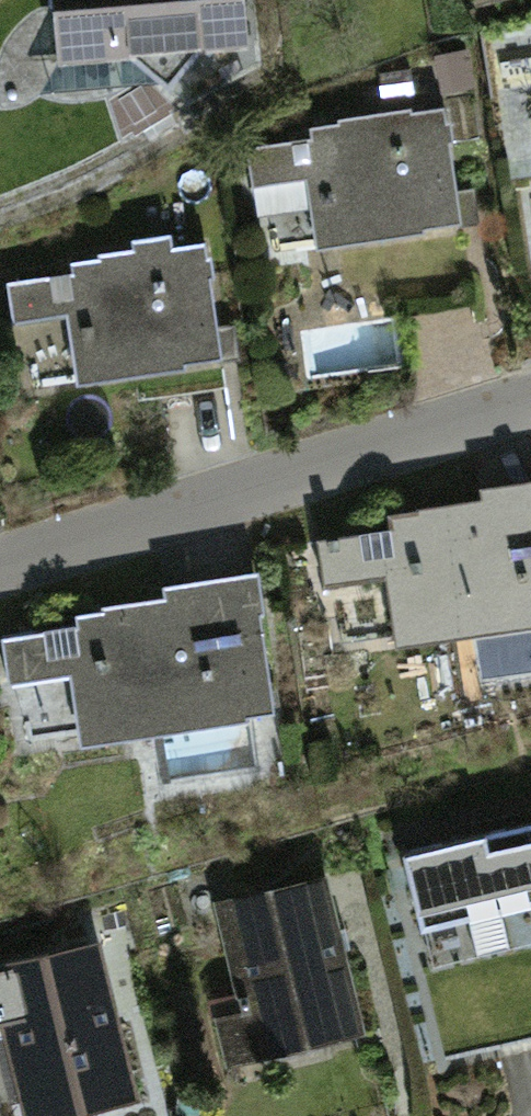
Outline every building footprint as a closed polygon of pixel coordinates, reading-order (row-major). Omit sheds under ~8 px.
[(50,62),(238,50),(235,0),(46,0),(50,62)] [(307,157),(247,166),(252,198),(305,190),(314,252),(451,231),(434,112),(303,132),(307,157)] [(0,295),(0,332),(0,333),(61,327),(69,397),(220,381),(206,255),(65,271),(67,287),(0,295)] [(314,553),(318,593),(384,586),(391,646),(530,630),(530,487),(478,493),(481,516),(388,527),(390,544),(314,553)] [(72,650),(2,655),(5,691),(75,686),(80,748),(273,734),(261,578),(151,586),(153,611),(70,618),(72,650)] [(395,865),(412,938),(530,910),(530,832),(395,865)] [(249,1023),(212,1031),(223,1080),(367,1048),(329,881),(222,905),(249,1023)] [(0,975),(0,1037),(16,1115),(81,1115),(128,1106),(97,954),(0,975)]
